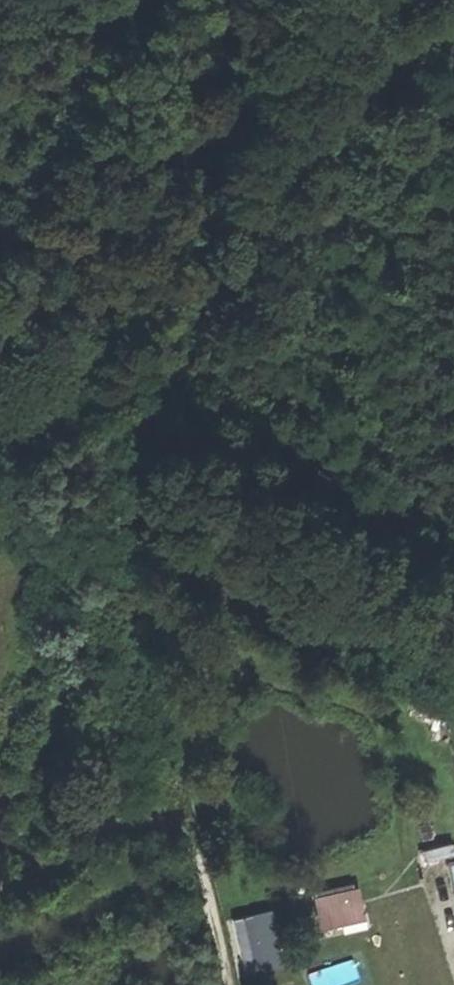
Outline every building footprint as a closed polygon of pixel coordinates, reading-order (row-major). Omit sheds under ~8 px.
[(318,928),(354,919),(348,891),(311,899),(318,928)] [(243,970),(282,960),(268,906),(229,916),(243,970)] [(341,983),(337,964),(312,970),(315,984),(333,984),(341,983)]
